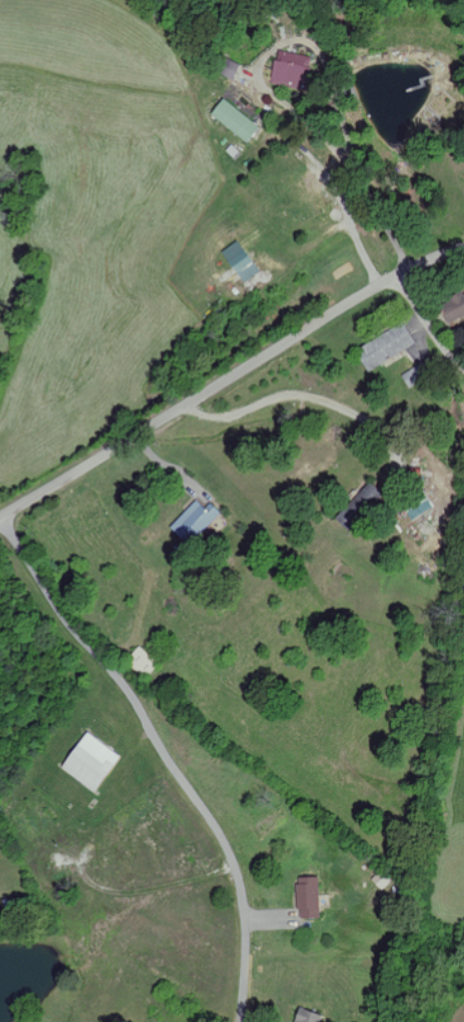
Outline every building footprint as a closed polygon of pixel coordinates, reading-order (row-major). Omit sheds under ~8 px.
[(312,56),(278,49),(271,85),(305,91),(312,56)] [(239,64),(225,58),(219,74),(233,79),(239,64)] [(247,143),(259,127),(223,98),(210,114),(247,143)] [(243,283),(259,272),(237,241),(221,252),(243,283)] [(445,323),(463,317),(463,292),(438,301),(445,323)] [(353,349),(365,371),(414,345),(403,324),(353,349)] [(370,482),(337,513),(346,523),(379,492),(370,482)] [(169,527),(188,545),(220,512),(209,502),(204,508),(196,499),(169,527)] [(125,659),(144,678),(158,665),(140,645),(125,659)] [(60,768),(94,791),(118,754),(84,732),(60,768)] [(297,909),(300,908),(300,918),(319,917),(318,876),(296,877),(297,909)] [(300,1008),(295,1021),(319,1021),(322,1015),(300,1008)]
